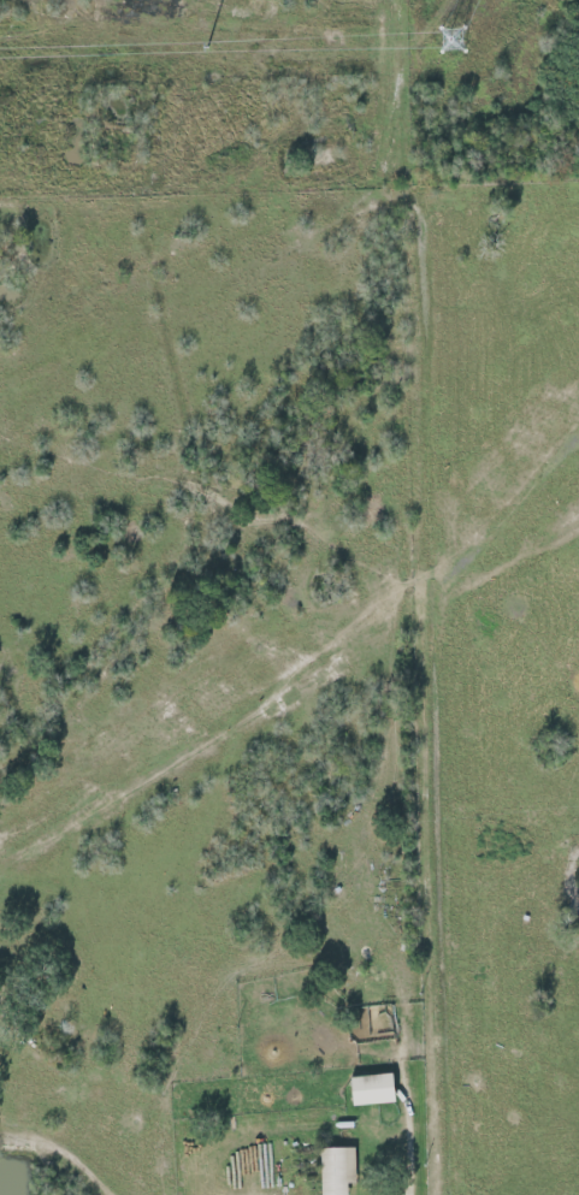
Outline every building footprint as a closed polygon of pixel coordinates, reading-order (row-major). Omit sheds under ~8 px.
[(344,1077),(345,1106),(388,1105),(387,1076),(344,1077)] [(351,1148),(315,1149),(316,1194),(342,1194),(342,1184),(351,1184),(351,1148)]
